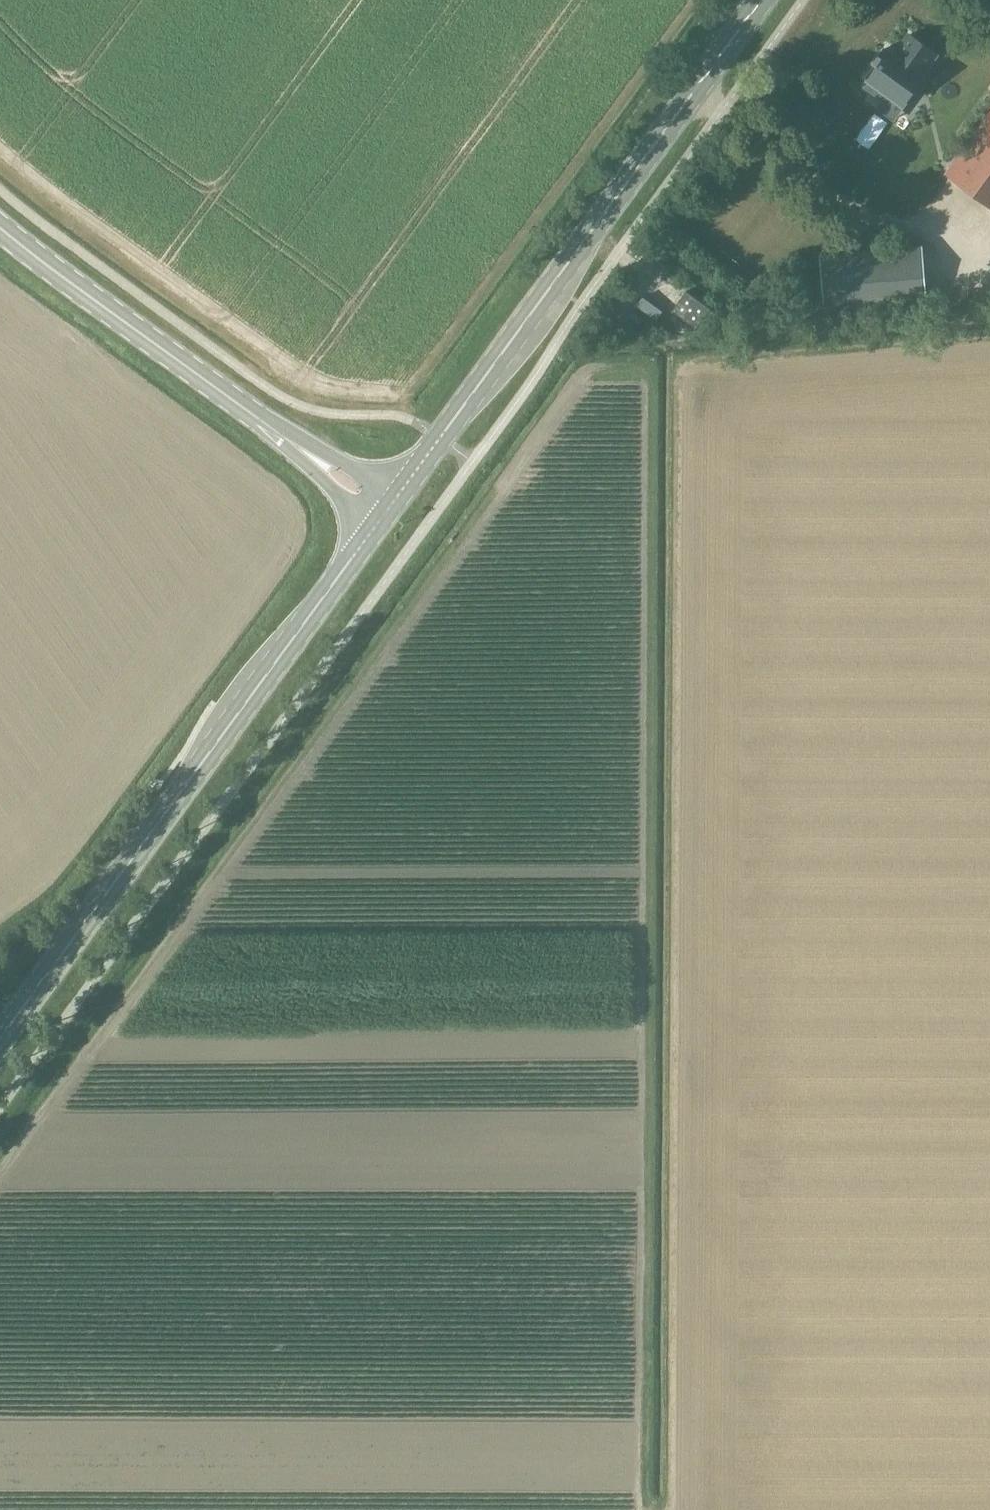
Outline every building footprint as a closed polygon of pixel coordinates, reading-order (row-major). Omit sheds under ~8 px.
[(872,85),(867,91),(880,101),(886,105),(891,98),(898,104),(905,108),(925,80),(923,79),(938,58),(911,38),(900,53),(902,55),(898,61),(886,52),(876,66),(877,66),(867,81),(872,85)] [(946,174),(989,206),(989,113),(946,174)] [(825,315),(928,307),(923,246),(820,255),(825,315)] [(697,329),(711,309),(687,292),(672,311),(697,329)]
